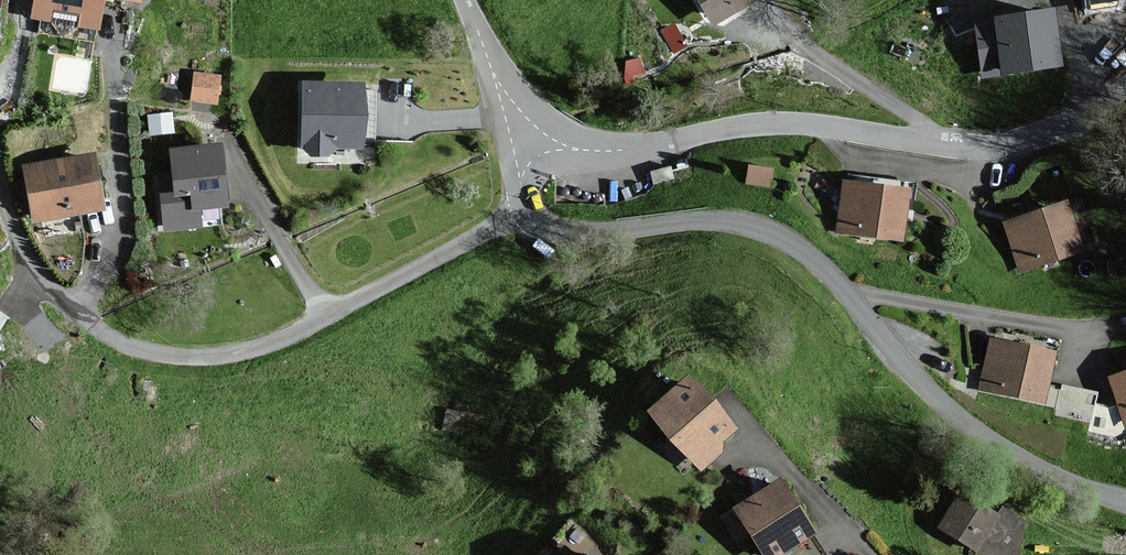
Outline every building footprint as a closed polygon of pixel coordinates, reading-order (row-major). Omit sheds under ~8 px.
[(34,14),(97,23),(100,0),(36,0),(34,14)] [(714,21),(749,0),(702,0),(714,21)] [(1087,13),(1122,9),(1124,0),(1085,0),(1087,13)] [(1058,62),(1051,9),(977,20),(985,73),(1058,62)] [(191,98),(223,100),(224,69),(193,68),(191,98)] [(360,85),(305,83),(303,139),(309,139),(309,150),(329,150),(329,141),(340,141),(359,142),(360,85)] [(225,200),(217,141),(174,147),(177,172),(160,174),(167,227),(198,224),(196,204),(225,200)] [(103,204),(93,152),(24,165),(34,217),(103,204)] [(905,186),(843,180),(838,230),(900,236),(905,186)] [(1064,203),(1007,223),(1023,269),(1081,249),(1064,203)] [(1051,354),(990,340),(979,387),(1040,401),(1051,354)] [(1111,376),(1125,420),(1125,371),(1111,376)] [(688,378),(653,412),(701,461),(736,427),(688,378)] [(1056,413),(1091,415),(1093,387),(1057,385),(1056,413)] [(781,480),(737,507),(767,554),(771,554),(812,530),(781,480)] [(976,548),(996,515),(960,494),(940,526),(976,548)]
